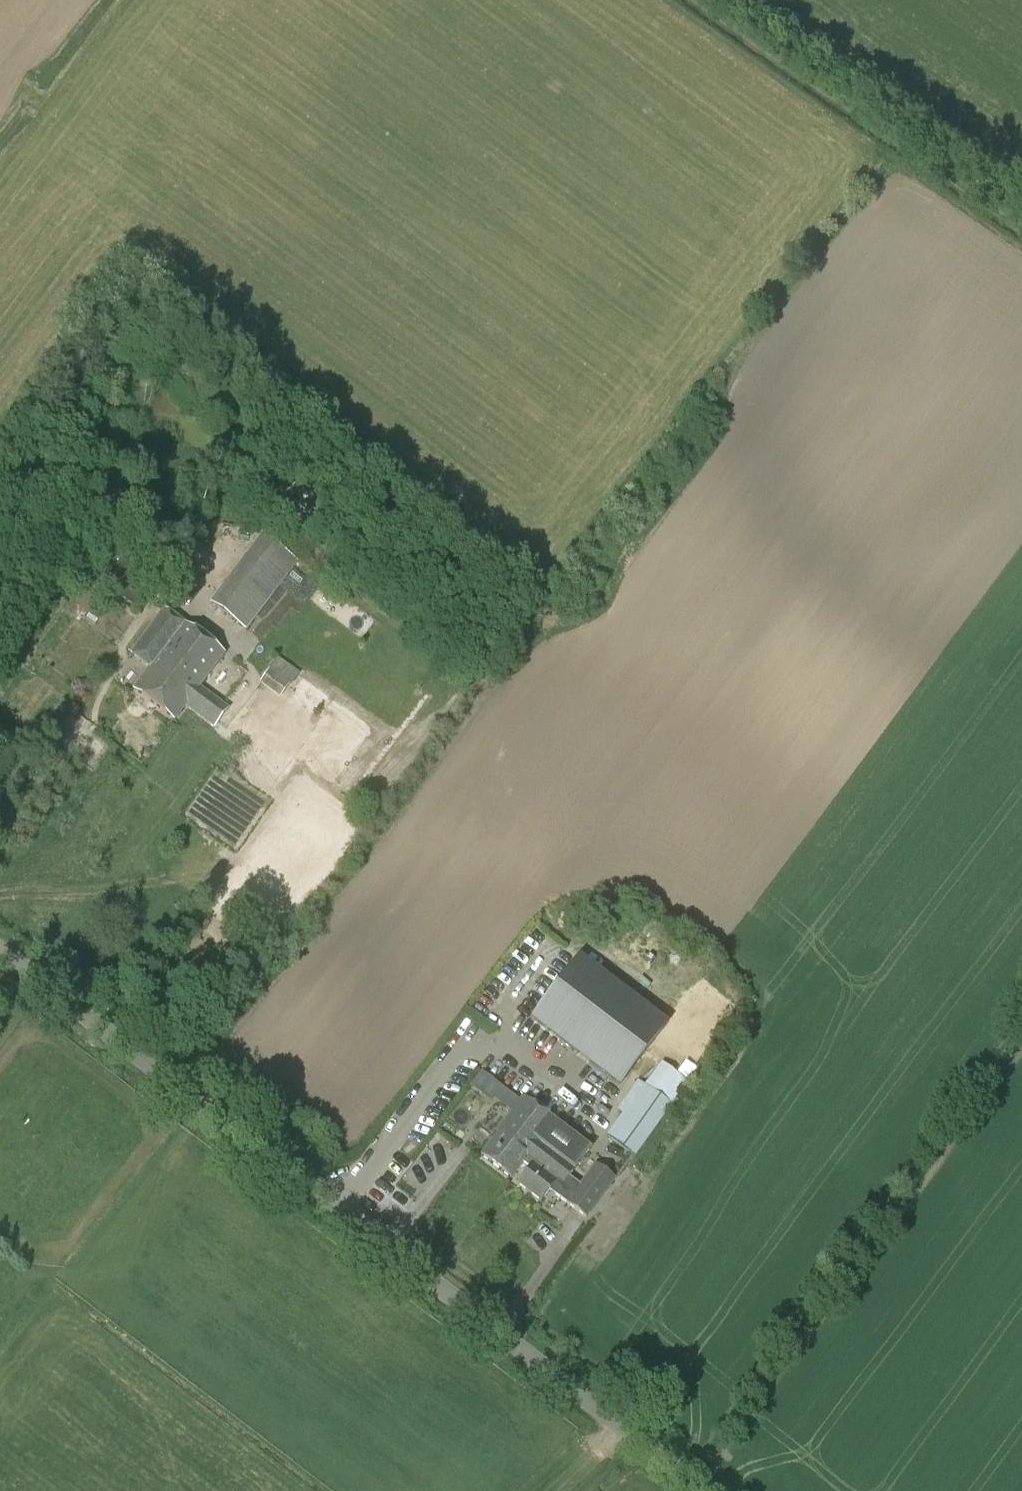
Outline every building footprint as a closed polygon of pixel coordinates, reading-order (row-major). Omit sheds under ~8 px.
[(261,535),(209,604),(244,631),(297,562),(293,559),(298,552),(278,537),(273,544),(261,535)] [(113,570),(103,584),(137,610),(147,596),(113,570)] [(167,609),(133,653),(152,667),(136,688),(177,720),(189,704),(217,726),(230,710),(201,688),(227,654),(167,609)] [(279,698),(289,685),(269,670),(259,683),(279,698)] [(579,957),(530,1020),(534,1024),(618,1088),(667,1024),(579,957)] [(637,1081),(616,1109),(622,1114),(650,1135),(671,1106),(670,1105),(687,1083),(660,1063),(644,1086),(637,1081)] [(498,1133),(480,1156),(511,1180),(523,1164),(529,1169),(516,1186),(540,1204),(549,1192),(586,1220),(615,1180),(594,1164),(578,1185),(568,1177),(573,1170),(575,1172),(591,1151),(549,1119),(550,1118),(521,1096),(495,1131),(498,1133)]
